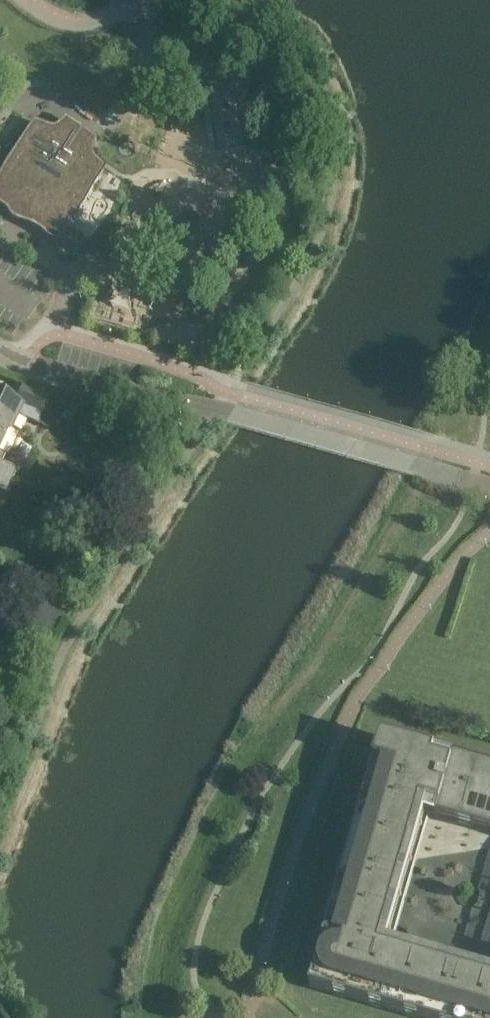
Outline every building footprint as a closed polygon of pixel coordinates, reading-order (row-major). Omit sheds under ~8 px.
[(2,210),(3,210),(3,211),(4,211),(5,212),(5,213),(6,213),(6,214),(6,215),(6,216),(7,217),(8,218),(9,219),(9,220),(10,220),(11,221),(13,222),(14,223),(15,223),(31,229),(54,242),(55,242),(56,242),(56,243),(57,242),(58,242),(59,242),(102,174),(105,169),(103,167),(94,157),(93,157),(93,156),(92,156),(92,155),(92,154),(92,153),(92,152),(92,151),(95,141),(66,120),(65,120),(64,120),(63,120),(62,120),(54,128),(53,128),(53,129),(52,129),(51,129),(50,129),(49,129),(48,129),(35,124),(34,124),(33,124),(32,124),(32,125),(31,125),(30,126),(29,127),(29,128),(28,128),(24,135),(4,165),(0,173),(0,208),(2,210)] [(8,432),(11,434),(18,418),(18,417),(23,408),(39,416),(47,399),(22,386),(21,387),(13,403),(0,397),(0,448),(8,432)] [(64,410),(59,420),(71,425),(75,416),(64,410)] [(10,482),(16,471),(0,464),(4,456),(0,454),(0,478),(10,482)] [(5,494),(10,482),(0,478),(0,491),(5,494)] [(16,634),(44,647),(47,649),(65,611),(34,596),(16,634)] [(380,736),(308,987),(369,1005),(416,1017),(489,1017),(489,970),(391,941),(427,816),(489,834),(489,768),(380,736)]
